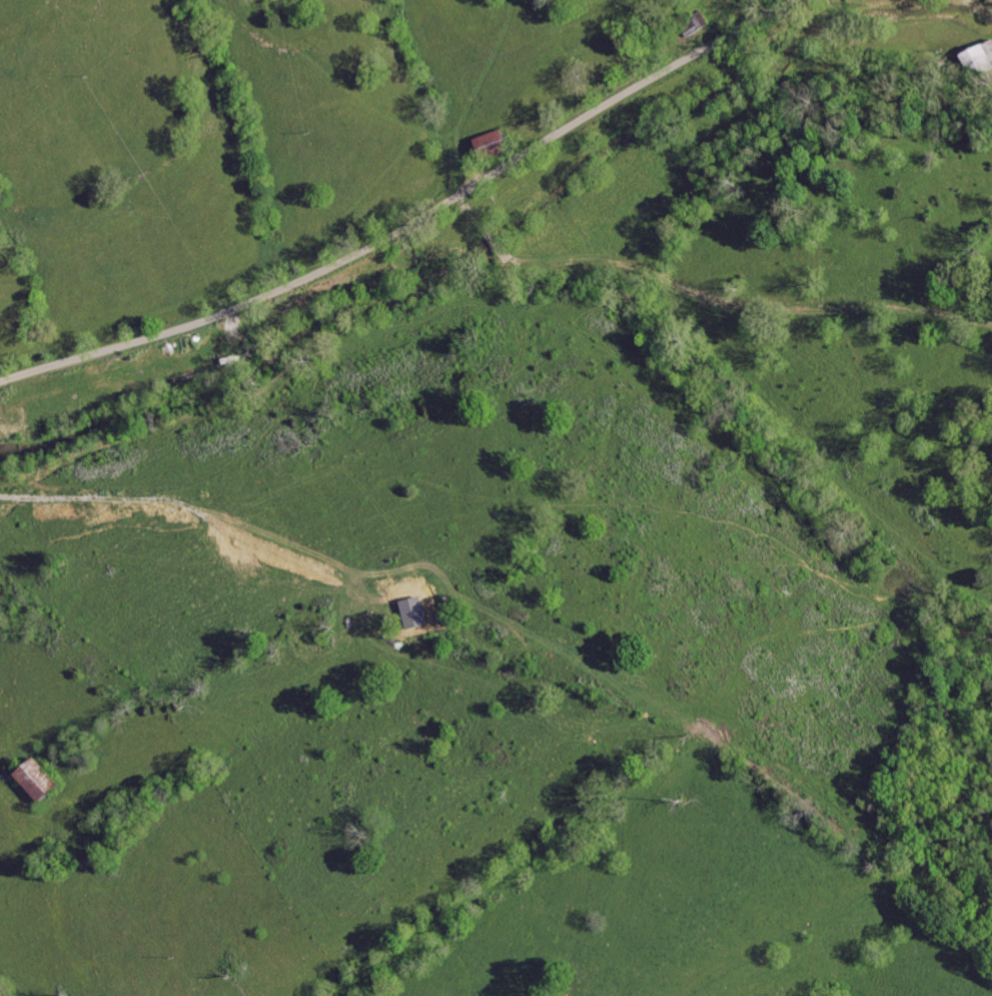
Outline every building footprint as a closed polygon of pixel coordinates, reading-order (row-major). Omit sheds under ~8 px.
[(706,23),(683,39),(674,25),(696,9),(706,23)] [(989,39),(991,44),(991,74),(974,82),(962,54),(989,39)] [(501,153),(473,161),(467,141),(495,133),(501,153)] [(9,774),(33,803),(55,785),(31,756),(9,774)]
